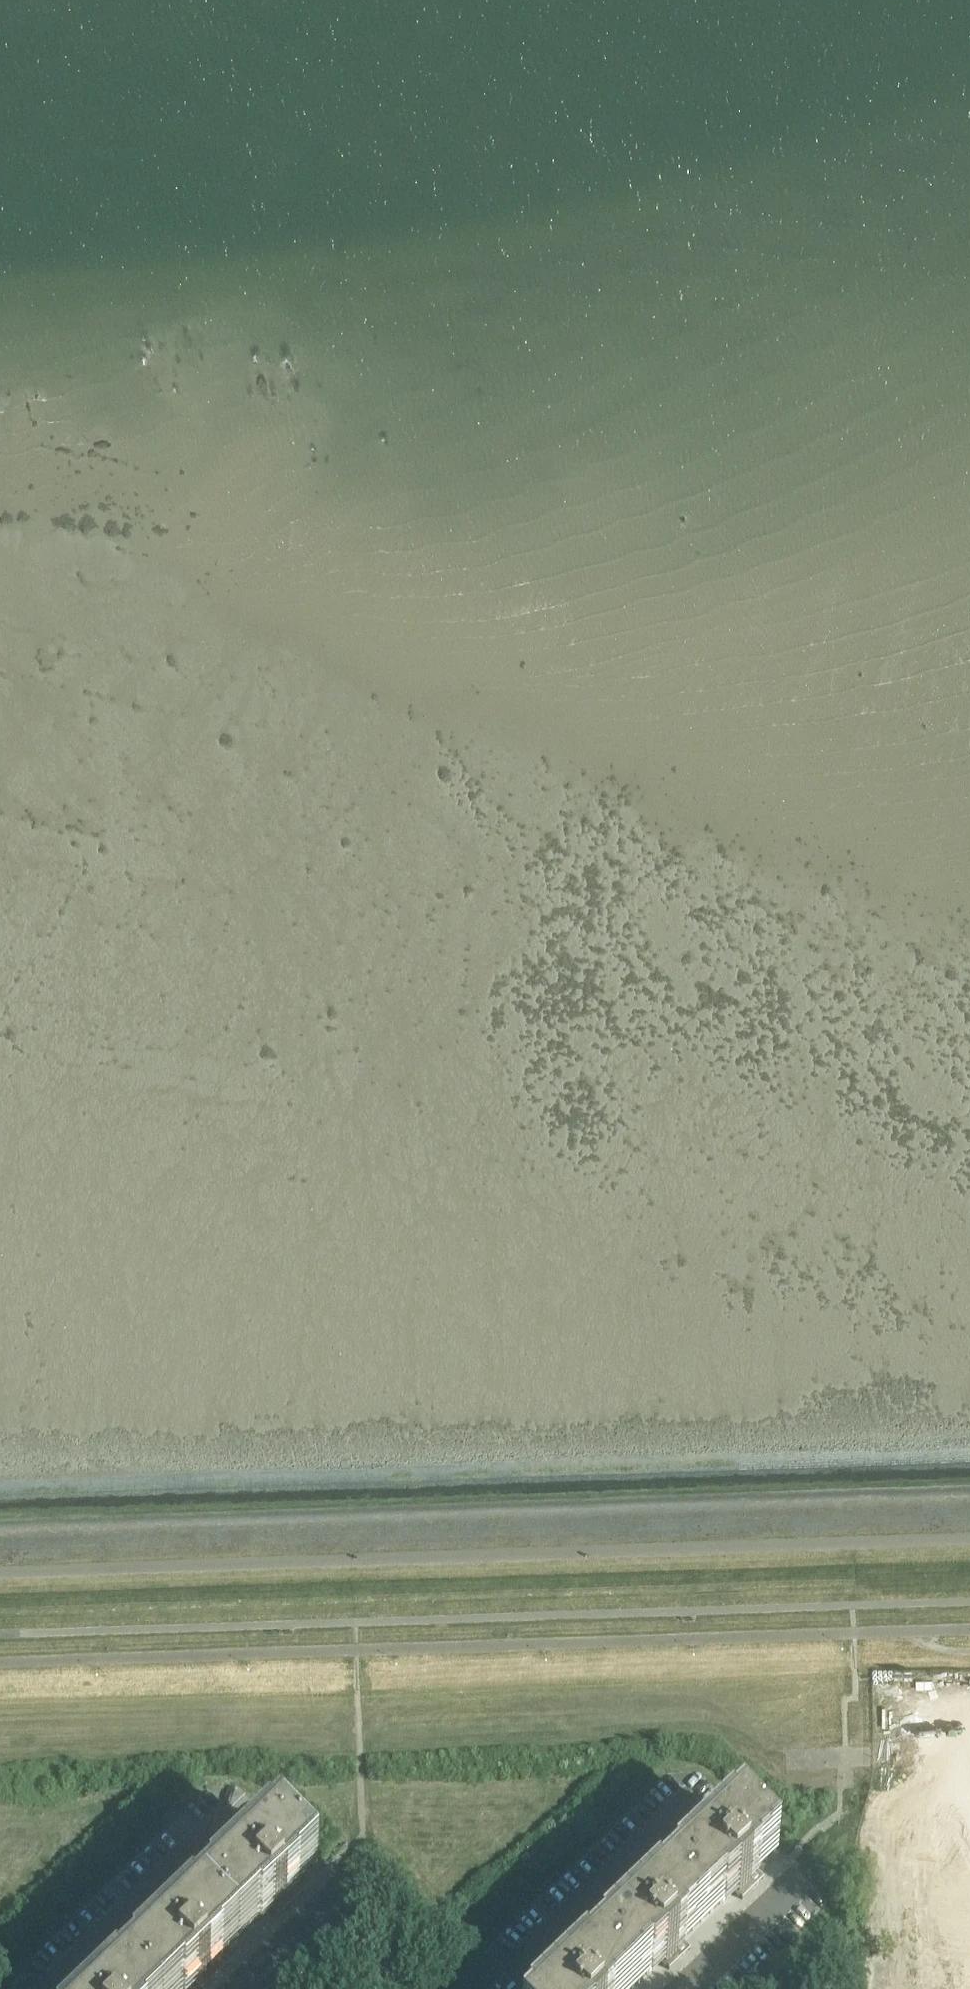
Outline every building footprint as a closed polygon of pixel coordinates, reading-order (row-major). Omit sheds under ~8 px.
[(776,1851),(744,1817),(564,1988),(632,1988),(662,1961),(670,1969),(692,1948),(684,1940),(735,1891),(743,1899),(765,1879),(756,1870),(776,1851)] [(315,1865),(281,1830),(116,1988),(187,1988),(193,1982),(200,1988),(204,1988),(234,1960),(226,1951),(270,1908),(278,1917),(311,1886),(302,1877),(315,1865)]
